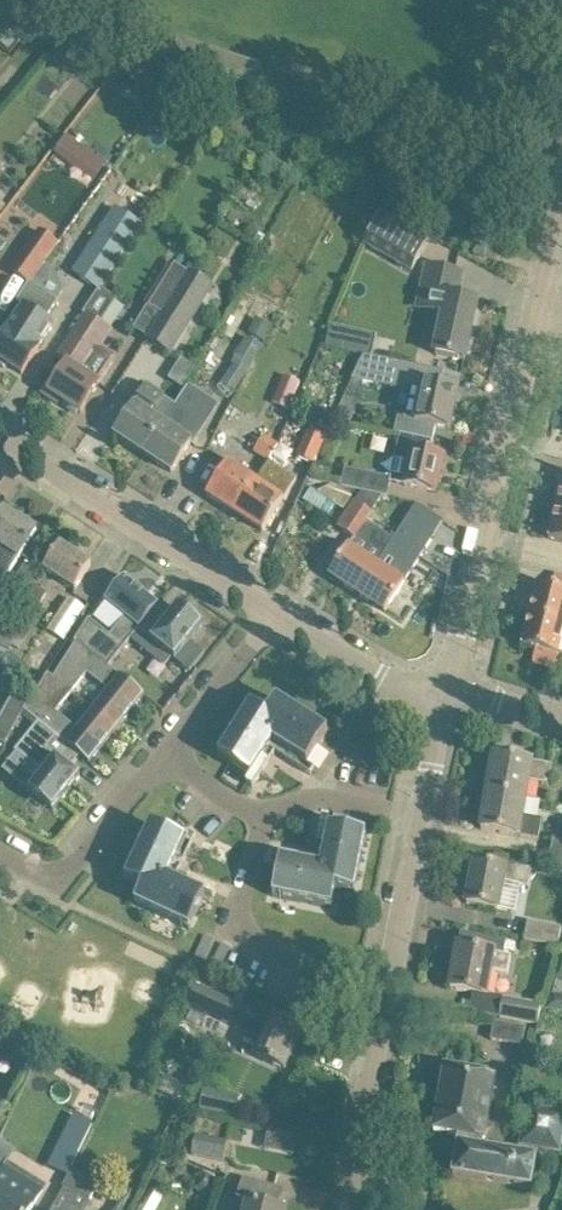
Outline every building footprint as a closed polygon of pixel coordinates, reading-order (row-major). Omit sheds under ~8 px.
[(233,77),(258,86),(265,66),(240,57),(233,77)] [(145,96),(137,106),(149,115),(157,104),(145,96)] [(67,135),(54,152),(93,180),(106,162),(67,135)] [(14,167),(15,167),(21,160),(15,155),(9,161),(10,162),(1,173),(6,177),(14,167)] [(142,225),(116,208),(72,274),(98,291),(142,225)] [(365,251),(412,278),(432,245),(385,218),(365,251)] [(59,243),(39,229),(10,270),(30,284),(59,243)] [(487,247),(476,244),(474,254),(485,256),(487,247)] [(164,311),(189,272),(173,262),(148,301),(164,311)] [(424,264),(420,283),(414,309),(439,315),(437,327),(441,328),(435,354),(465,361),(478,301),(454,296),(459,272),(424,264)] [(189,272),(164,311),(146,340),(171,355),(213,287),(189,272)] [(18,302),(24,307),(10,327),(0,342),(0,359),(22,374),(55,324),(45,319),(56,300),(31,284),(18,302)] [(100,383),(116,357),(101,347),(112,330),(85,313),(57,356),(68,363),(49,392),(81,413),(100,383)] [(372,353),(376,332),(333,323),(329,344),(372,353)] [(251,367),(262,347),(261,346),(247,338),(245,337),(230,365),(232,366),(220,383),(234,392),(251,367)] [(450,429),(458,391),(441,388),(444,372),(365,355),(354,379),(410,392),(404,417),(397,415),(394,432),(400,433),(433,440),(436,426),(450,429)] [(182,357),(171,378),(188,387),(199,366),(182,357)] [(284,377),(272,403),(288,410),(300,384),(284,377)] [(116,435),(145,455),(166,424),(153,416),(164,399),(147,388),(136,404),(116,435)] [(166,424),(145,455),(172,472),(192,442),(191,442),(202,425),(187,415),(176,431),(166,424)] [(296,457),(313,464),(325,437),(309,429),(296,457)] [(390,478),(390,482),(404,485),(413,487),(436,492),(444,458),(430,455),(433,441),(433,440),(400,433),(400,434),(395,455),(390,478)] [(264,436),(253,453),(270,464),(282,447),(280,446),(270,439),(264,436)] [(258,482),(237,514),(263,532),(276,511),(284,499),(270,490),(293,454),(282,447),(270,464),(258,482)] [(221,475),(207,495),(237,514),(258,482),(229,462),(221,475)] [(360,491),(382,496),(386,497),(390,478),(345,468),(340,487),(360,491)] [(305,498),(329,514),(336,503),(312,487),(305,498)] [(371,513),(382,496),(360,491),(337,527),(354,538),(330,575),(360,595),(395,540),(367,522),(373,514),(371,513)] [(557,507),(549,539),(561,542),(561,508),(557,507)] [(7,578),(19,558),(24,550),(37,530),(5,509),(2,513),(0,512),(0,574),(7,578)] [(395,540),(360,595),(386,612),(405,583),(402,582),(409,571),(411,573),(435,536),(409,518),(395,540)] [(60,544),(47,565),(44,569),(76,589),(92,564),(60,544)] [(530,615),(561,623),(561,577),(555,575),(552,588),(538,584),(530,615)] [(89,619),(75,642),(77,643),(77,642),(109,667),(131,639),(139,630),(160,605),(125,577),(105,601),(126,617),(110,636),(89,619)] [(7,687),(15,673),(2,665),(8,654),(13,646),(20,650),(28,635),(22,632),(28,622),(47,593),(33,584),(26,596),(19,592),(0,625),(0,684),(7,687)] [(49,631),(66,640),(86,604),(68,595),(49,631)] [(139,630),(131,639),(165,667),(172,657),(176,660),(190,672),(204,654),(190,642),(203,626),(179,607),(169,619),(157,608),(139,630)] [(530,615),(522,646),(537,649),(533,662),(555,668),(561,639),(561,623),(530,615)] [(54,678),(73,693),(88,674),(108,691),(93,710),(117,729),(145,695),(109,667),(77,642),(77,643),(54,678)] [(26,708),(25,710),(39,722),(38,722),(80,756),(90,763),(117,729),(93,710),(77,729),(57,713),(73,693),(54,678),(48,673),(26,708)] [(0,726),(0,743),(5,746),(28,702),(16,695),(0,726)] [(251,776),(247,783),(254,787),(269,762),(263,758),(274,742),(291,752),(286,759),(311,774),(315,768),(308,764),(329,731),(278,699),(267,715),(251,705),(219,755),(251,776)] [(38,722),(15,751),(44,774),(30,791),(54,811),(81,777),(70,768),(80,756),(38,722)] [(346,752),(344,761),(367,765),(368,756),(346,752)] [(494,755),(488,792),(525,799),(528,781),(548,784),(552,765),(494,755)] [(525,799),(488,792),(481,829),(537,839),(541,820),(522,817),(525,799)] [(355,893),(367,834),(329,827),(330,818),(323,817),(317,846),(325,847),(321,867),(301,863),(303,856),(274,850),(273,857),(281,859),(274,897),(332,908),(336,889),(355,893)] [(151,824),(141,845),(126,879),(143,887),(135,904),(190,930),(206,895),(214,898),(217,891),(190,878),(187,885),(170,877),(177,859),(184,862),(196,836),(190,833),(186,840),(151,824)] [(561,862),(561,842),(552,841),(549,860),(561,862)] [(465,884),(462,899),(468,900),(467,904),(498,909),(504,881),(527,885),(530,868),(507,864),(506,869),(475,863),(471,886),(465,884)] [(524,941),(558,947),(561,928),(528,921),(524,941)] [(204,935),(195,956),(203,960),(213,939),(204,935)] [(521,954),(523,945),(507,942),(505,951),(521,954)] [(221,943),(212,964),(221,968),(230,947),(221,943)] [(451,989),(475,993),(486,996),(490,973),(507,976),(511,957),(493,954),(493,953),(459,946),(451,989)] [(264,1040),(257,1056),(285,1069),(304,1029),(275,1016),(274,1019),(196,984),(188,1005),(264,1040)] [(546,1009),(561,1011),(561,995),(551,993),(546,1009)] [(503,998),(503,999),(489,996),(486,1014),(499,1017),(499,1019),(537,1026),(541,1004),(503,998)] [(490,1040),(522,1046),(525,1028),(494,1022),(490,1040)] [(29,1072),(35,1061),(25,1055),(19,1066),(29,1072)] [(446,1068),(437,1120),(486,1128),(495,1077),(479,1074),(446,1068)] [(167,1079),(161,1093),(188,1104),(194,1091),(167,1079)] [(204,1089),(201,1108),(236,1115),(240,1096),(204,1089)] [(561,1155),(561,1152),(561,1110),(525,1104),(518,1147),(561,1155)] [(75,1116),(63,1143),(82,1151),(94,1125),(75,1116)] [(486,1128),(437,1120),(435,1132),(460,1136),(453,1175),(533,1188),(538,1157),(483,1147),(486,1128)] [(196,1136),(193,1155),(224,1161),(228,1143),(196,1136)] [(14,1194),(24,1178),(6,1167),(3,1172),(0,1176),(0,1209),(32,1209),(34,1206),(14,1194)] [(99,1185),(74,1170),(70,1180),(52,1209),(88,1209),(92,1203),(90,1202),(99,1185)] [(278,1209),(283,1191),(244,1180),(238,1200),(249,1203),(247,1209),(279,1209),(278,1209)]
